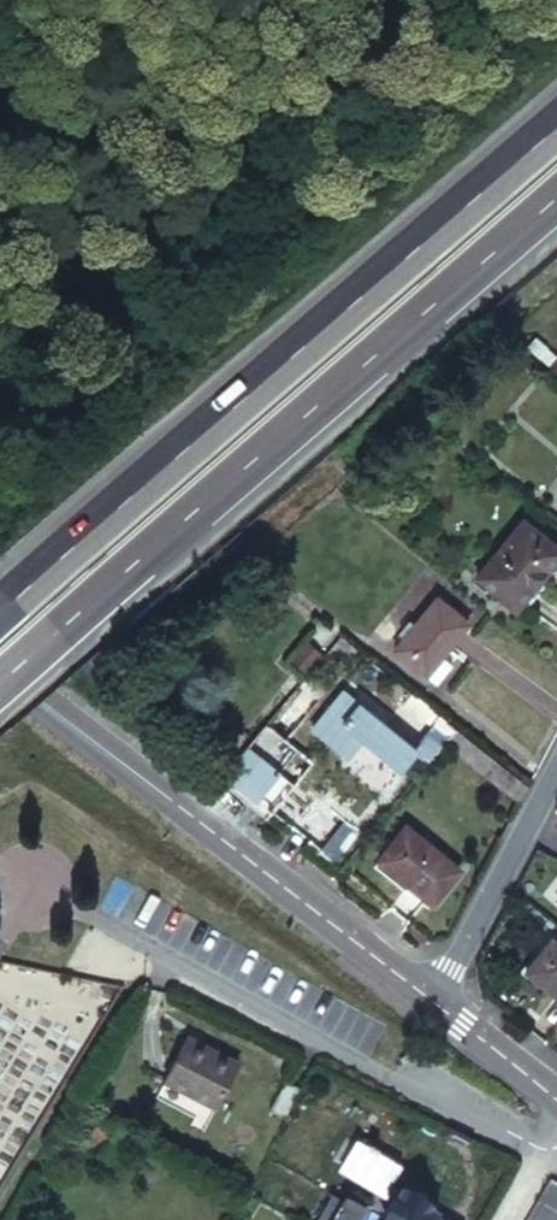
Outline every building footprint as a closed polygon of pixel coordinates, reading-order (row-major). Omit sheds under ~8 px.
[(480,583),(519,615),(556,568),(556,547),(528,524),(480,583)] [(442,599),(399,650),(431,677),(474,625),(442,599)] [(338,701),(314,732),(350,760),(364,741),(403,773),(421,751),(362,704),(346,692),(338,701)] [(389,723),(408,737),(420,722),(401,707),(389,723)] [(450,742),(460,730),(442,716),(435,725),(443,731),(435,740),(446,748),(450,742)] [(251,749),(229,777),(249,793),(259,801),(281,773),(251,749)] [(411,828),(383,862),(435,904),(462,870),(411,828)] [(529,972),(556,994),(556,939),(556,938),(529,972)] [(252,1065),(200,1039),(176,1088),(228,1114),(252,1065)] [(279,1118),(295,1127),(312,1097),(296,1088),(279,1118)] [(343,1165),(396,1195),(402,1199),(409,1185),(396,1178),(407,1155),(362,1130),(343,1165)] [(409,1185),(402,1199),(396,1195),(390,1207),(396,1210),(389,1219),(451,1219),(426,1206),(431,1198),(409,1185)] [(339,1192),(334,1201),(344,1207),(350,1198),(339,1192)] [(350,1198),(344,1207),(334,1201),(325,1217),(331,1219),(362,1219),(369,1208),(350,1198)]
